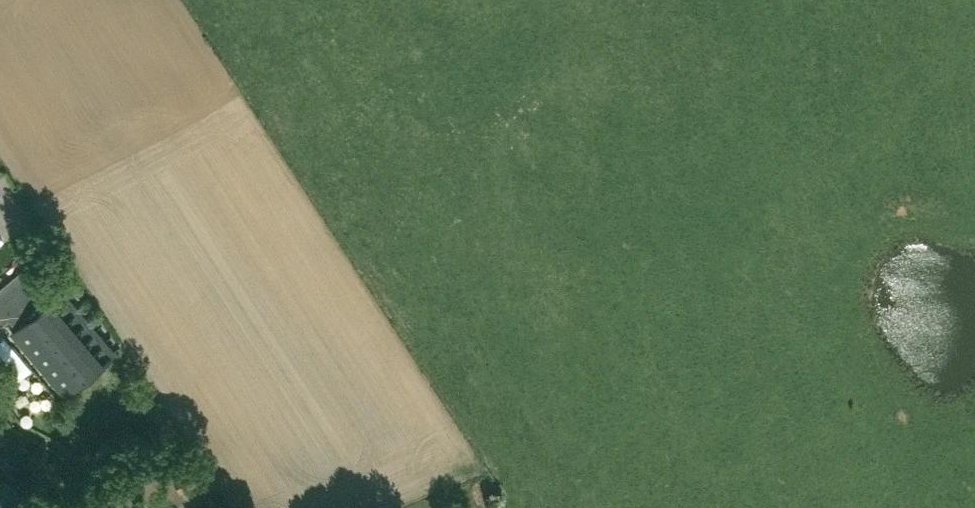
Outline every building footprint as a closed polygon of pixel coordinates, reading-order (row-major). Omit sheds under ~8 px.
[(0,286),(0,318),(4,323),(9,319),(16,327),(11,332),(64,394),(115,351),(62,289),(49,300),(22,268),(0,286)]
